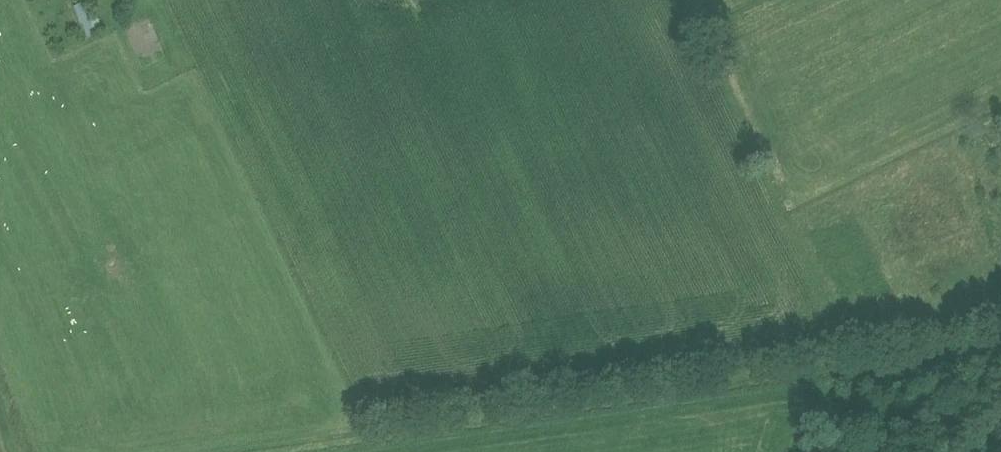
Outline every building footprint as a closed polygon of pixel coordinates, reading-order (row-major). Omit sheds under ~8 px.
[(81,2),(71,6),(86,38),(104,30),(98,15),(88,19),(81,2)]
